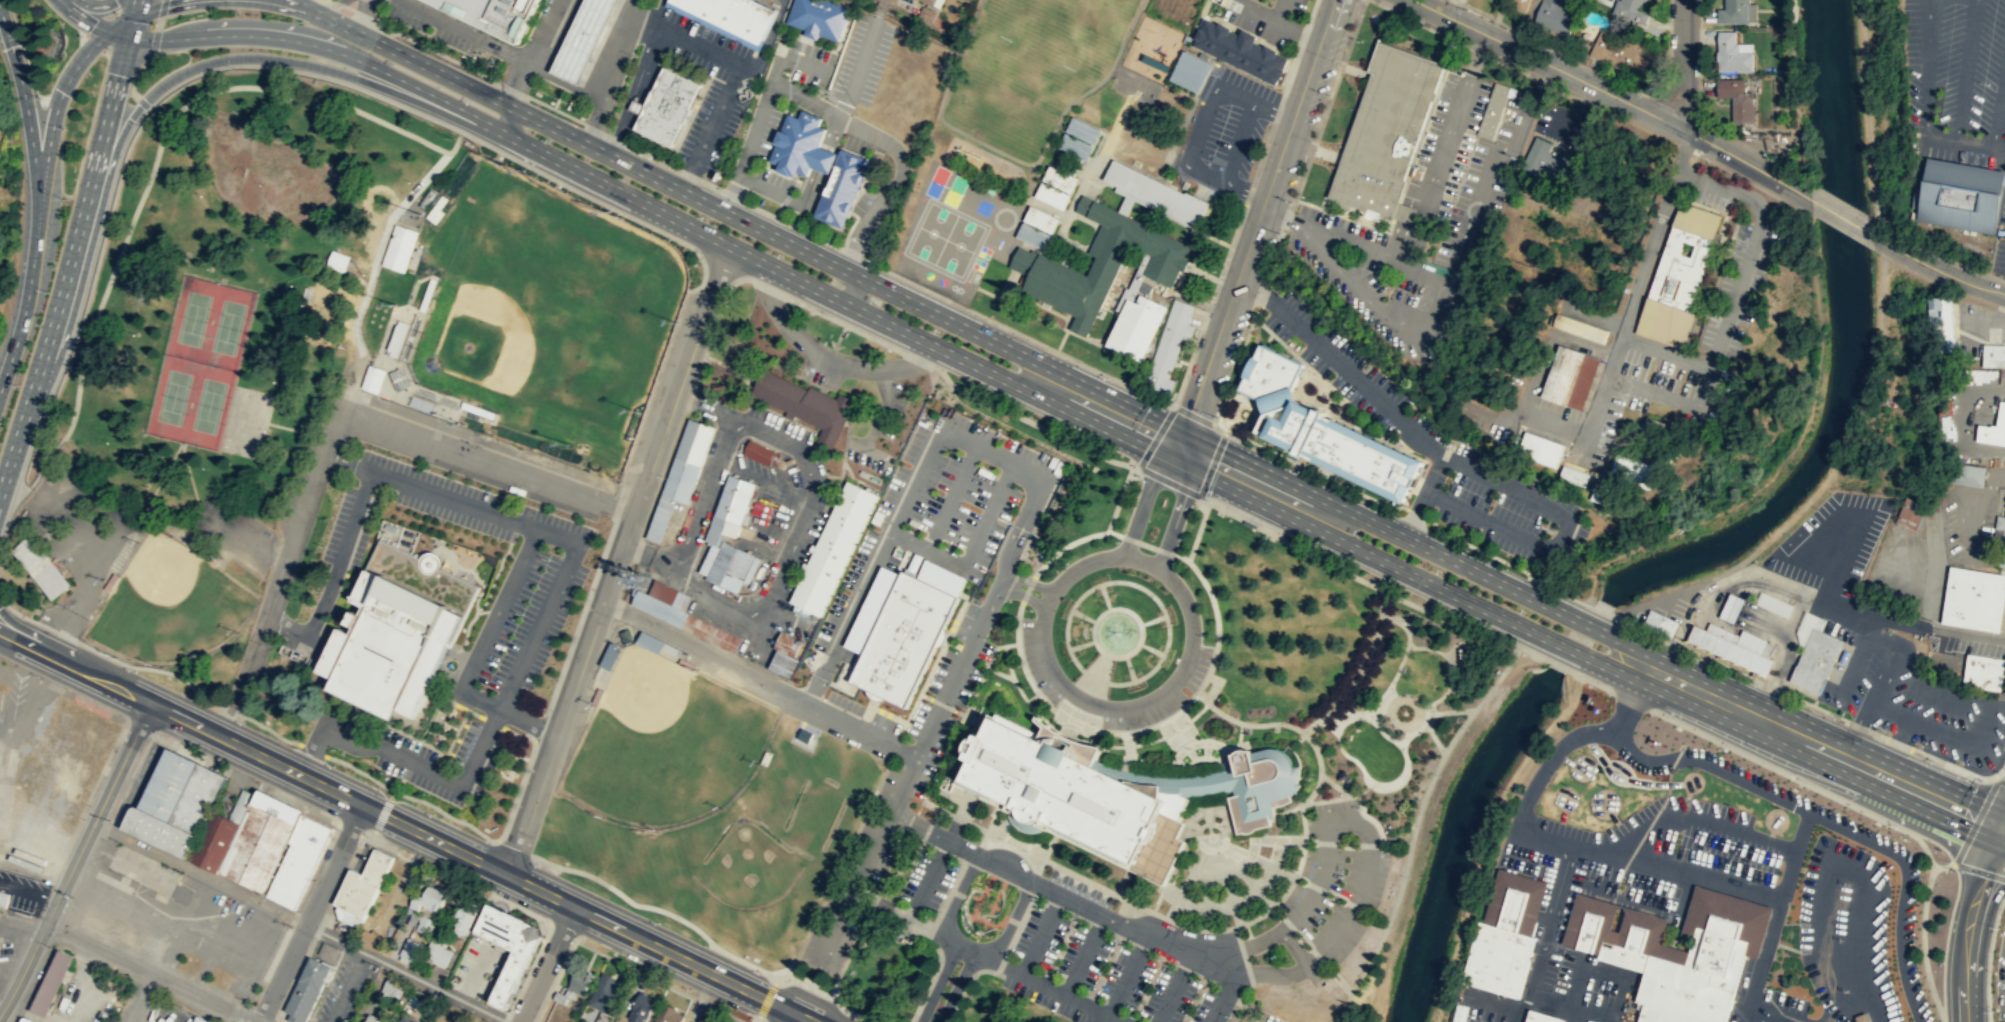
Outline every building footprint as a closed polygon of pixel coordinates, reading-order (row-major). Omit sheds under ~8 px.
[(525,45),(547,0),(430,0),(525,45)] [(556,72),(589,0),(624,0),(583,85),(556,72)] [(667,1),(667,0),(752,0),(775,11),(759,45),(667,1)] [(850,8),(828,0),(793,0),(786,23),(838,42),(850,8)] [(939,9),(943,0),(916,0),(939,9)] [(1530,0),(1498,0),(1498,1),(1525,12),(1530,0)] [(1541,2),(1542,0),(1561,0),(1559,6),(1576,12),(1572,24),(1568,36),(1534,22),(1541,2)] [(1612,12),(1617,0),(1620,0),(1646,0),(1643,8),(1650,11),(1645,24),(1612,12)] [(1748,22),(1747,0),(1723,0),(1723,7),(1716,8),(1715,22),(1748,22)] [(918,16),(932,23),(937,13),(923,6),(918,16)] [(1276,83),(1288,57),(1206,17),(1194,43),(1276,83)] [(1589,53),(1642,76),(1653,52),(1650,51),(1653,46),(1630,36),(1628,42),(1625,40),(1623,46),(1615,42),(1617,38),(1601,30),(1589,53)] [(1751,70),(1751,42),(1734,42),(1734,30),(1716,30),(1716,37),(1717,69),(1751,70)] [(1392,219),(1406,180),(1403,179),(1444,63),(1378,40),(1368,70),(1371,71),(1327,196),(1392,219)] [(1169,78),(1198,92),(1211,63),(1183,49),(1169,78)] [(1170,71),(1173,64),(1147,54),(1144,61),(1170,71)] [(703,83),(665,65),(636,127),(673,145),(703,83)] [(1752,121),(1751,91),(1743,91),(1743,77),(1715,78),(1716,96),(1731,96),(1731,121),(1741,122),(1752,121)] [(1493,140),(1509,87),(1493,82),(1476,135),(1493,140)] [(825,127),(806,174),(769,160),(787,111),(825,127)] [(1094,143),(1101,129),(1072,115),(1065,130),(1094,143)] [(1093,145),(1086,160),(1057,146),(1064,131),(1093,145)] [(1522,166),(1563,182),(1574,155),(1564,152),(1562,157),(1548,152),(1551,143),(1534,136),(1522,166)] [(842,227),(849,208),(869,159),(840,147),(813,215),(842,227)] [(2004,170),(2002,180),(2000,192),(1993,233),(1914,219),(1920,178),(1921,178),(1925,156),(2004,170)] [(1197,224),(1208,202),(1191,194),(1184,191),(1184,192),(1112,158),(1103,179),(1197,224)] [(1077,177),(1070,192),(1042,179),(1049,164),(1077,177)] [(1070,194),(1063,209),(1034,195),(1041,181),(1070,194)] [(1171,287),(1191,245),(1082,193),(1074,210),(1101,223),(1086,256),(1093,260),(1087,275),(1031,248),(1030,251),(1018,245),(1008,266),(1028,276),(1021,290),(1075,316),(1069,329),(1086,337),(1129,245),(1151,255),(1143,273),(1171,287)] [(1678,200),(1718,213),(1708,237),(1712,238),(1687,310),(1691,311),(1680,347),(1632,331),(1643,294),(1644,295),(1669,223),(1668,222),(1678,200)] [(1058,218),(1051,233),(1023,219),(1030,204),(1058,218)] [(1051,235),(1044,250),(1015,235),(1022,221),(1051,235)] [(381,264),(400,270),(404,271),(404,270),(413,245),(418,231),(407,226),(395,223),(382,263),(381,264)] [(352,256),(346,273),(328,267),(331,259),(334,250),(352,256)] [(425,313),(425,311),(437,279),(435,278),(431,277),(420,305),(419,308),(418,311),(425,313)] [(1134,291),(1132,298),(1137,300),(1140,293),(1149,296),(1153,285),(1142,281),(1143,280),(1139,278),(1136,287),(1141,288),(1139,292),(1134,291)] [(1168,307),(1142,361),(1105,344),(1128,298),(1136,302),(1141,294),(1168,307)] [(1924,297),(1927,326),(1933,325),(1934,338),(1937,338),(1938,351),(1952,350),(1948,296),(1924,297)] [(1145,387),(1166,393),(1182,340),(1189,342),(1194,327),(1187,325),(1193,305),(1171,299),(1145,387)] [(1603,343),(1607,328),(1556,314),(1552,328),(1603,343)] [(1303,364),(1293,387),(1263,400),(1239,388),(1260,344),(1303,364)] [(2004,344),(1982,344),(1981,366),(2004,367),(2004,361),(2004,345),(2004,344)] [(1599,356),(1556,345),(1541,398),(1583,410),(1599,356)] [(386,369),(377,367),(371,365),(369,364),(362,387),(378,392),(386,369)] [(821,427),(814,444),(831,451),(845,419),(854,399),(838,391),(836,398),(809,385),(807,389),(762,367),(750,394),(821,427)] [(493,418),(495,412),(463,400),(461,407),(493,418)] [(1999,400),(1995,425),(1990,424),(1989,426),(1977,424),(1975,440),(2004,445),(2004,401),(1999,400)] [(1408,502),(1426,463),(1295,401),(1265,412),(1258,430),(1408,502)] [(686,503),(714,426),(689,417),(688,417),(645,537),(660,542),(676,499),(686,503)] [(1669,440),(1673,424),(1648,418),(1645,434),(1669,440)] [(1564,444),(1525,431),(1516,456),(1555,470),(1564,444)] [(1609,474),(1648,486),(1655,465),(1616,453),(1609,474)] [(1947,481),(1982,487),(1982,484),(1984,467),(1951,462),(1947,481)] [(1558,478),(1584,487),(1589,474),(1563,465),(1558,478)] [(755,483),(735,537),(722,532),(717,545),(705,540),(728,473),(755,483)] [(820,616),(821,615),(877,495),(878,494),(847,479),(789,601),(795,604),(792,610),(808,617),(811,611),(820,616)] [(1592,504),(1620,505),(1621,488),(1592,487),(1592,504)] [(1919,531),(1929,505),(1907,497),(1898,523),(1919,531)] [(1999,515),(1996,514),(1994,527),(2003,529),(2001,538),(1996,564),(2004,566),(2004,515),(1999,515)] [(52,599),(71,583),(29,534),(11,549),(52,599)] [(416,717),(466,614),(476,594),(480,585),(411,552),(381,537),(368,566),(354,597),(366,604),(352,631),(340,625),(319,669),(416,717)] [(754,554),(736,593),(704,577),(722,539),(754,554)] [(215,564),(219,560),(203,549),(199,554),(215,564)] [(445,567),(435,550),(422,558),(432,575),(445,567)] [(1998,631),(2004,588),(2002,587),(2004,574),(1996,572),(1952,566),(1949,565),(1940,622),(1998,631)] [(905,708),(939,637),(959,597),(958,596),(902,569),(856,666),(849,681),(859,686),(905,708)] [(115,573),(118,575),(108,591),(105,588),(115,573)] [(735,653),(741,638),(684,611),(691,596),(654,578),(647,593),(637,588),(631,602),(630,603),(735,653)] [(1793,605),(1761,590),(1755,603),(1787,618),(1793,605)] [(1743,599),(1729,592),(1719,616),(1733,622),(1743,599)] [(1642,625),(1670,638),(1678,622),(1651,608),(1642,625)] [(1821,694),(1844,639),(1821,630),(1826,619),(1807,610),(1798,631),(1803,653),(1790,680),(1821,694)] [(1767,677),(1775,660),(1761,653),(1768,639),(1743,629),(1740,635),(1710,621),(1707,629),(1695,623),(1688,640),(1767,677)] [(634,642),(658,653),(664,641),(641,630),(634,642)] [(793,678),(801,660),(797,659),(805,642),(786,633),(770,668),(793,678)] [(598,664),(611,670),(619,651),(620,647),(609,641),(598,664)] [(1999,690),(2004,659),(1966,653),(1961,684),(1999,690)] [(696,665),(694,669),(693,671),(677,662),(679,657),(696,665)] [(597,687),(602,689),(595,705),(590,703),(597,687)] [(986,714),(952,783),(964,790),(965,788),(981,795),(980,797),(993,803),(1057,835),(1125,867),(1130,870),(1131,870),(1159,884),(1163,886),(1184,841),(1177,837),(1184,822),(1179,820),(1189,799),(1181,795),(1160,791),(1161,785),(1143,783),(1126,780),(1126,781),(1092,765),(1070,754),(1048,743),(1046,742),(986,714)] [(203,759),(204,758),(173,743),(170,748),(145,802),(175,818),(203,759)] [(1237,834),(1271,825),(1270,821),(1266,808),(1272,807),(1283,804),(1288,802),(1292,800),(1289,796),(1292,793),(1296,789),(1299,784),(1296,782),(1297,779),(1298,777),(1298,774),(1299,771),(1299,768),(1299,765),(1292,766),(1292,764),(1291,761),(1290,759),(1290,757),(1289,756),(1286,753),(1285,752),(1283,751),(1281,749),(1279,748),(1276,747),(1273,747),(1269,747),(1251,751),(1251,749),(1232,754),(1235,766),(1227,767),(1233,789),(1234,795),(1227,796),(1236,830),(1237,834)] [(231,773),(214,808),(204,831),(203,830),(175,818),(203,759),(231,773)] [(257,799),(299,819),(301,820),(302,821),(306,811),(308,807),(263,785),(257,799)] [(257,792),(244,787),(232,813),(243,821),(254,798),(257,792)] [(299,819),(266,890),(220,868),(243,821),(254,798),(257,799),(299,819)] [(203,830),(175,818),(145,802),(142,801),(140,801),(138,803),(127,824),(192,854),(203,830)] [(243,821),(232,813),(214,808),(204,831),(192,857),(220,870),(220,868),(243,821)] [(335,826),(322,854),(293,841),(292,840),(301,820),(302,821),(306,811),(335,826)] [(322,854),(317,864),(288,850),(293,841),(322,854)] [(352,866),(335,902),(338,904),(333,914),(359,927),(393,855),(375,846),(363,872),(352,866)] [(317,864),(311,876),(283,863),(288,850),(317,864)] [(311,876),(307,886),(278,873),(283,863),(311,876)] [(1518,998),(1536,937),(1533,935),(1546,882),(1499,868),(1484,922),(1480,920),(1463,981),(1518,998)] [(307,886),(300,898),(272,885),(278,873),(307,886)] [(439,910),(449,889),(437,883),(435,887),(428,883),(422,895),(421,897),(423,898),(420,903),(431,909),(432,906),(439,910)] [(1745,954),(1757,958),(1772,907),(1695,884),(1680,936),(1693,939),(1689,952),(1660,944),(1666,918),(1576,892),(1561,944),(1599,954),(1597,959),(1644,972),(1636,1001),(1643,1003),(1638,1021),(1725,1021),(1745,954)] [(300,898),(296,907),(267,895),(272,885),(300,898)] [(10,892),(0,890),(0,905),(7,907),(10,892)] [(422,895),(415,892),(409,905),(417,909),(420,903),(423,898),(421,897),(422,895)] [(540,934),(532,922),(485,900),(472,928),(512,947),(487,999),(505,1006),(540,934)] [(466,928),(474,912),(458,905),(452,921),(454,931),(459,933),(463,932),(465,927),(466,928)] [(420,912),(414,925),(402,920),(408,906),(420,912)] [(437,919),(423,913),(417,928),(430,934),(437,919)] [(379,951),(385,937),(364,928),(358,941),(379,951)] [(399,953),(416,961),(425,944),(407,936),(399,953)] [(424,955),(445,966),(452,950),(445,946),(446,942),(433,936),(424,955)] [(339,947),(323,940),(317,953),(333,960),(339,947)] [(47,1017),(72,955),(56,949),(31,1011),(47,1017)] [(332,965),(306,1021),(296,1021),(288,1018),(291,1012),(285,1009),(311,955),(332,965)] [(594,972),(586,969),(584,972),(577,969),(568,987),(582,994),(594,972)] [(587,1002),(613,1015),(629,981),(620,977),(616,985),(613,983),(616,978),(602,971),(587,1002)] [(409,983),(406,990),(403,989),(399,998),(381,990),(389,973),(409,983)] [(568,995),(564,1003),(553,998),(557,990),(568,995)] [(640,1021),(645,1021),(656,998),(641,990),(628,1016),(640,1021)] [(685,1014),(676,1010),(677,1008),(664,1001),(654,1021),(681,1021),(685,1014)] [(1455,1004),(1451,1021),(1465,1021),(1468,1006),(1455,1004)] [(1525,1021),(1559,1021),(1560,1019),(1529,1009),(1525,1021)] [(387,1021),(370,1012),(365,1021),(387,1021)] [(403,1012),(398,1021),(424,1021),(403,1012)] [(196,1013),(192,1021),(218,1021),(196,1013)]
